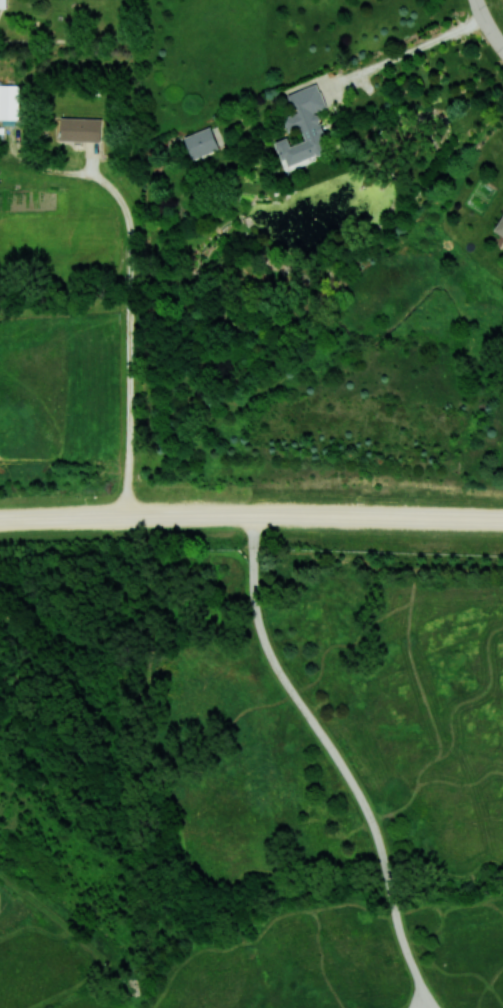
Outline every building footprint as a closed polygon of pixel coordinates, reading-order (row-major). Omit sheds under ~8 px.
[(331,152),(318,110),(326,107),(318,83),(289,93),(295,112),(284,116),(289,131),(302,127),(307,141),(292,146),(289,137),(277,141),(284,164),(286,163),(287,167),(331,152)] [(19,119),(19,85),(0,85),(0,119),(19,119)] [(102,118),(61,118),(61,140),(101,141),(102,118)] [(193,159),(220,148),(211,126),(184,137),(193,159)] [(502,235),(502,216),(495,231),(502,235)]
